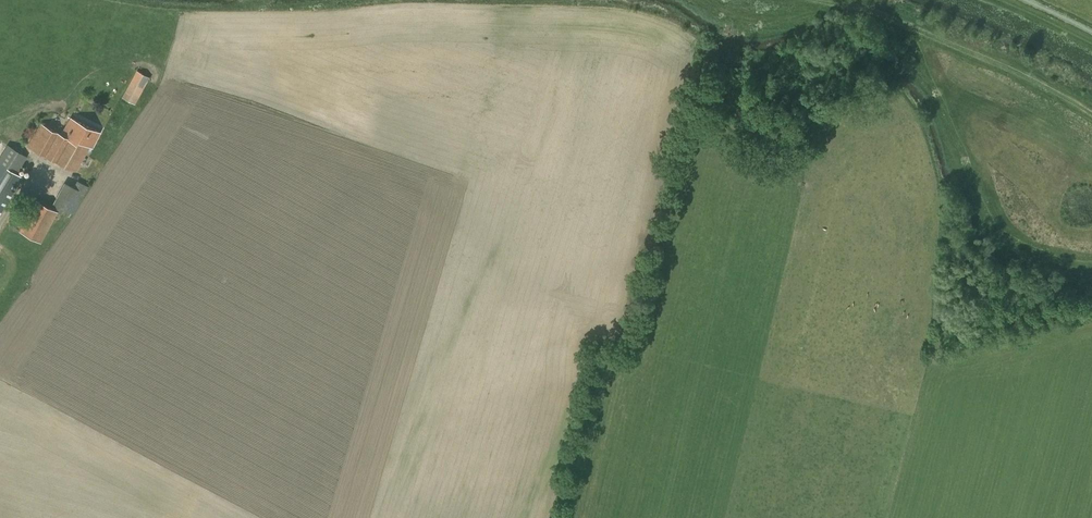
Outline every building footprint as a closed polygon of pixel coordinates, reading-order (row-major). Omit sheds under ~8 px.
[(137,70),(123,97),(136,104),(151,77),(137,70)] [(40,122),(28,145),(76,171),(90,145),(92,147),(100,132),(70,116),(61,133),(40,122)] [(0,155),(0,212),(23,176),(17,173),(27,156),(7,144),(0,155)] [(61,214),(64,209),(73,214),(89,186),(77,180),(74,187),(64,181),(51,207),(35,199),(19,230),(41,242),(57,212),(61,214)]
